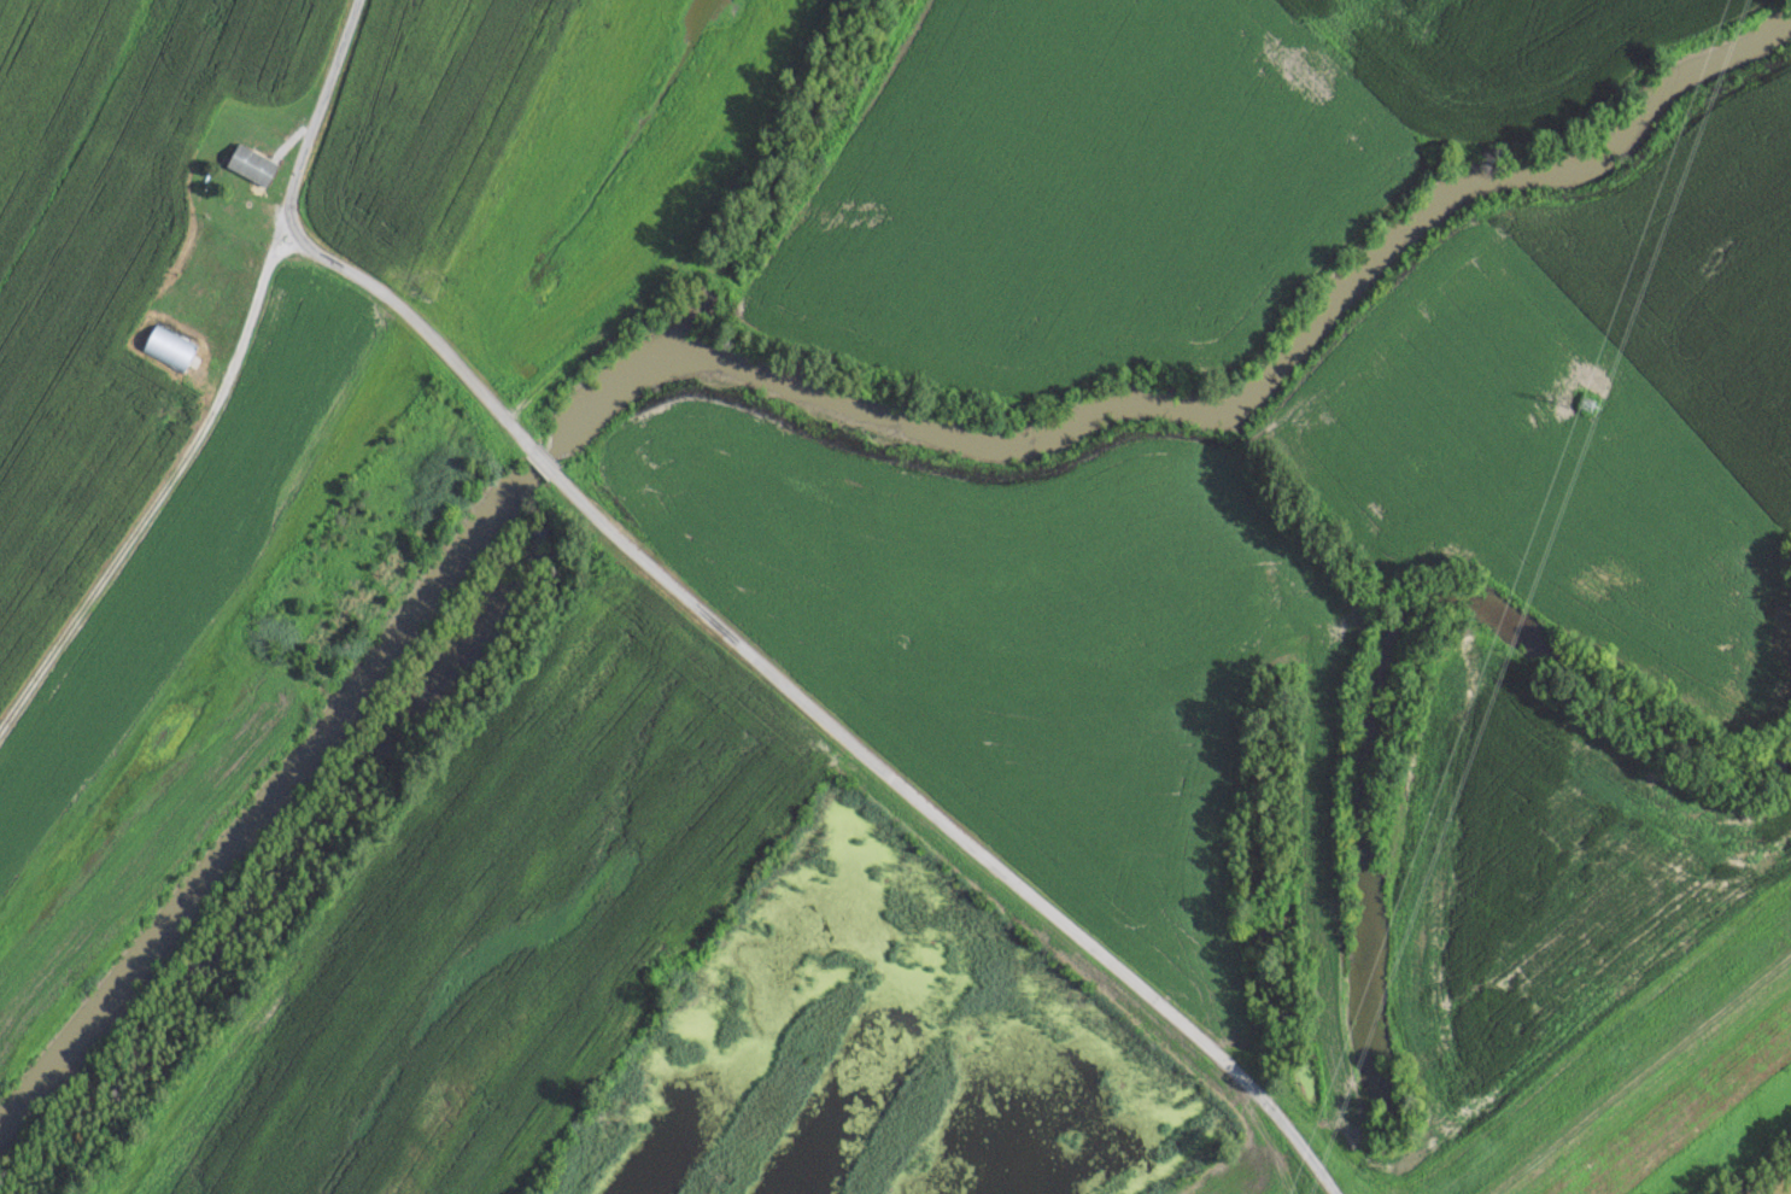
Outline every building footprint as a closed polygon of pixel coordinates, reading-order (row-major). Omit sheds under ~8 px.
[(225,165),(265,186),(278,163),(238,141),(225,165)] [(140,349),(182,370),(196,343),(154,321),(140,349)]
